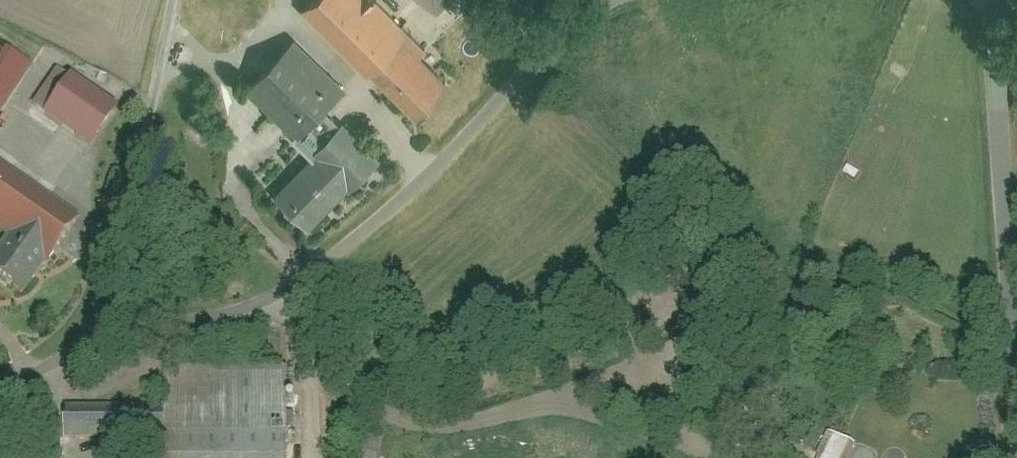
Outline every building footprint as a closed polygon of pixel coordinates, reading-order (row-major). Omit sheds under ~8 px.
[(305,13),(416,120),(462,72),(386,0),(318,0),(305,13)] [(441,17),(457,0),(424,0),(441,17)] [(385,166),(341,126),(325,112),(338,98),(283,49),(245,92),(316,154),(275,200),(320,239),(385,166)] [(30,73),(0,53),(0,118),(30,73)] [(57,74),(30,115),(92,156),(119,115),(57,74)] [(5,241),(0,249),(0,280),(24,296),(44,267),(49,270),(81,222),(0,167),(0,238),(5,241)] [(167,372),(166,457),(290,457),(291,374),(167,372)] [(67,403),(65,442),(164,446),(166,407),(67,403)] [(859,447),(833,433),(819,457),(854,457),(859,447)] [(359,457),(383,457),(383,438),(358,439),(359,457)]
